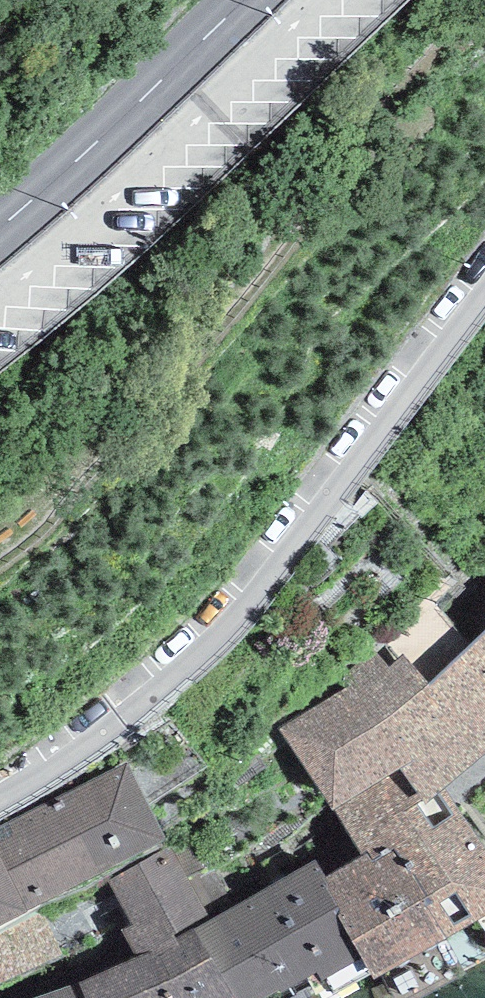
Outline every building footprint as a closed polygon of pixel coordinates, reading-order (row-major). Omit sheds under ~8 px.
[(278,727),(332,811),(335,808),(401,769),(406,777),(425,802),(445,788),(449,783),(484,754),(484,631),(428,682),(405,653),(389,667),(377,652),(336,682),(345,690),(278,727)] [(167,839),(127,762),(0,828),(0,925),(167,839)] [(335,808),(342,819),(363,855),(326,877),(321,880),(376,978),(484,917),(484,849),(445,788),(425,802),(406,777),(401,769),(335,808)] [(197,836),(108,880),(133,926),(121,932),(130,946),(135,957),(190,929),(210,918),(205,910),(202,906),(230,890),(197,836)] [(190,929),(228,997),(264,997),(278,990),(281,994),(317,973),(332,995),(371,973),(321,880),(326,877),(316,861),(210,918),(190,929)] [(66,957),(45,914),(0,936),(0,989),(66,957)] [(79,981),(86,997),(228,997),(190,929),(135,957),(79,981)] [(35,997),(86,997),(79,981),(35,997)] [(306,988),(289,997),(311,997),(306,988)]
